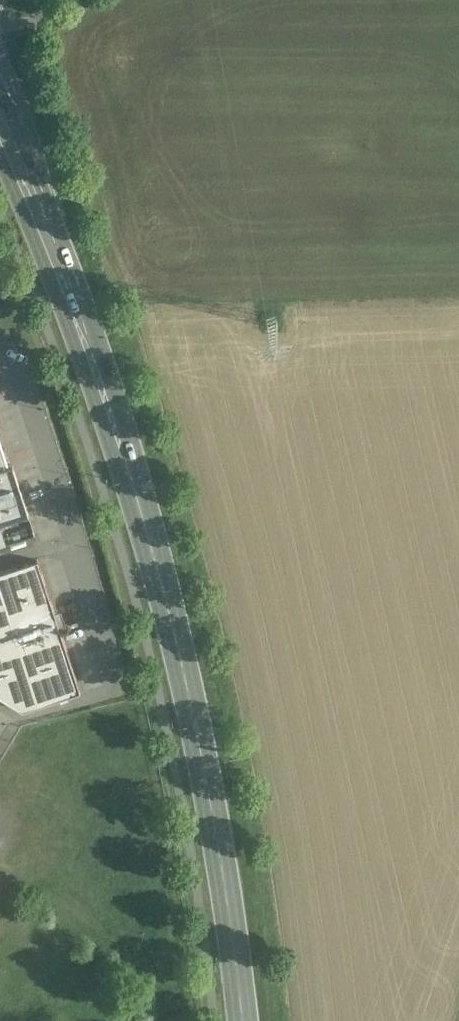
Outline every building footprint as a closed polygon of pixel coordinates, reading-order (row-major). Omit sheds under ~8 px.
[(29,513),(12,463),(7,465),(0,444),(0,523),(29,513)] [(0,571),(0,695),(22,709),(80,690),(38,559),(0,571)]
